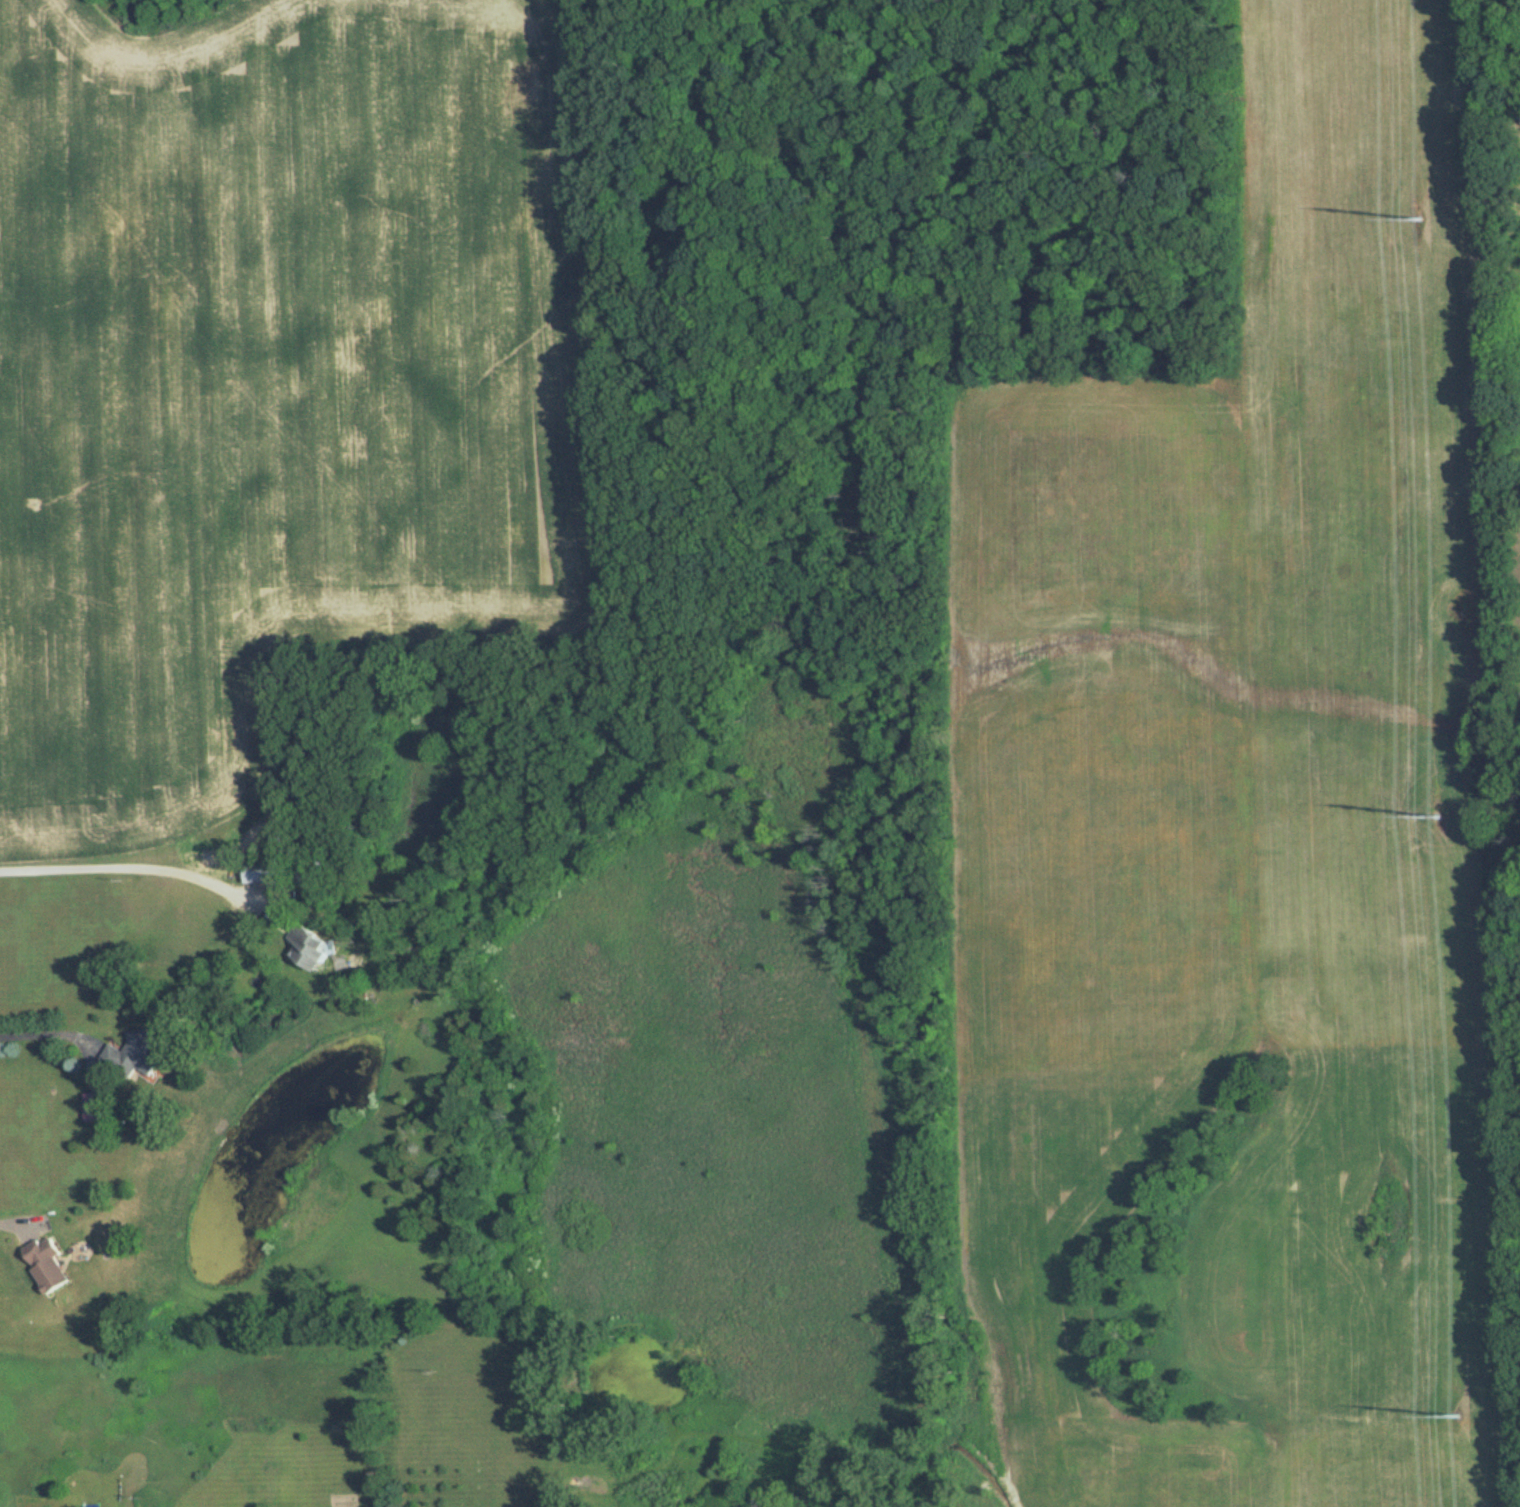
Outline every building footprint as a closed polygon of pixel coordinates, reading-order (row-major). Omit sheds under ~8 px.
[(242,860),(242,884),(273,884),(273,860),(242,860)] [(295,948),(287,955),(308,975),(327,955),(320,949),(323,946),(299,923),(285,938),(295,948)] [(135,1028),(122,1051),(109,1044),(100,1062),(131,1079),(136,1069),(150,1076),(159,1060),(143,1052),(151,1036),(135,1028)] [(106,1093),(84,1093),(84,1123),(106,1123),(106,1093)] [(54,1257),(60,1254),(49,1235),(21,1252),(46,1295),(69,1281),(54,1257)]
